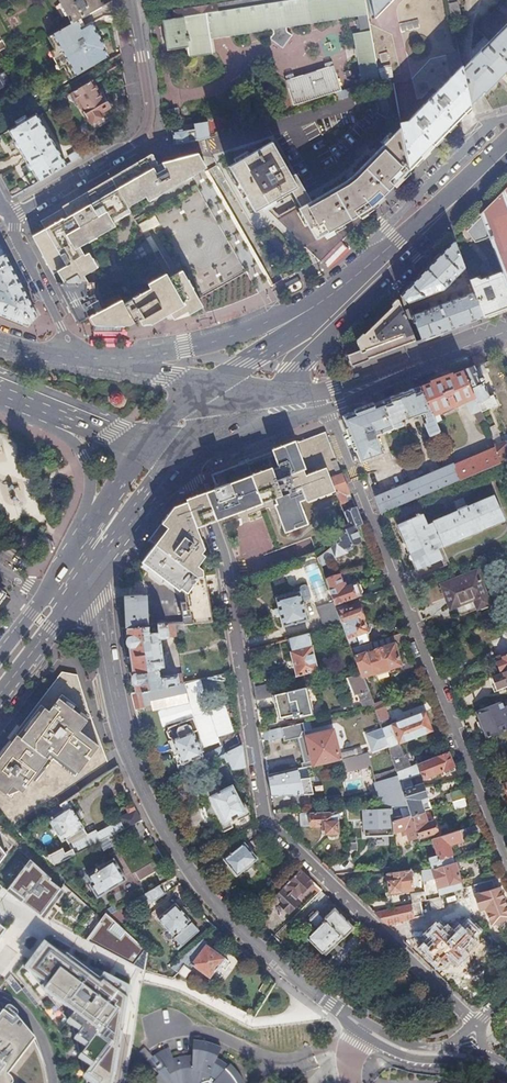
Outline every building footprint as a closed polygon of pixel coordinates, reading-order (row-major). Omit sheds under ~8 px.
[(75,22),(78,20),(104,5),(101,0),(63,0),(75,22)] [(213,12),(176,18),(163,20),(166,35),(185,32),(187,43),(211,39),(209,24),(247,18),(271,14),(272,19),(268,24),(280,32),(286,31),(294,20),(289,16),(288,11),(317,7),(356,0),(359,17),(352,18),(360,64),(361,74),(377,71),(370,35),(364,0),(288,0),(271,3),(263,4),(213,12)] [(175,10),(176,18),(213,12),(263,4),(271,3),(271,0),(241,0),(237,1),(199,6),(175,10)] [(370,35),(377,71),(379,86),(393,83),(397,110),(401,127),(405,149),(404,149),(408,171),(445,133),(471,107),(462,69),(451,16),(448,3),(447,1),(447,0),(364,0),(370,35)] [(489,42),(462,69),(471,107),(483,95),(506,71),(506,0),(505,0),(476,29),(489,42)] [(457,1),(448,3),(451,16),(460,14),(457,1)] [(91,23),(82,28),(78,20),(75,22),(53,34),(59,44),(54,46),(67,69),(71,66),(76,75),(108,56),(104,49),(106,48),(91,23)] [(340,90),(333,67),(288,81),(295,103),(337,90),(340,98),(348,96),(358,93),(356,85),(340,90)] [(105,95),(102,96),(92,80),(73,92),(91,122),(103,115),(101,112),(111,106),(105,95)] [(33,171),(24,176),(30,186),(67,165),(36,114),(0,136),(6,145),(15,140),(33,171)] [(190,129),(173,131),(175,143),(204,140),(211,139),(209,122),(195,124),(196,129),(190,130),(190,129)] [(396,182),(408,171),(404,149),(405,149),(401,127),(361,165),(347,179),(342,183),(314,200),(307,204),(298,187),(301,185),(290,166),(286,167),(271,142),(229,166),(246,196),(254,211),(265,205),(291,231),(305,245),(305,246),(319,260),(321,259),(339,240),(344,236),(367,212),(366,209),(370,206),(376,201),(382,195),(396,182)] [(6,145),(8,155),(17,153),(15,143),(6,145)] [(86,145),(80,149),(84,155),(90,151),(86,145)] [(80,149),(68,156),(72,162),(84,155),(80,149)] [(41,222),(46,230),(33,237),(57,283),(87,283),(83,275),(96,267),(88,252),(84,255),(79,246),(115,226),(113,222),(130,211),(128,207),(146,197),(148,201),(176,185),(197,173),(207,168),(199,154),(187,157),(158,165),(153,156),(149,158),(89,194),(63,209),(41,222)] [(492,201),(479,214),(488,237),(501,271),(506,288),(506,186),(492,201)] [(466,230),(475,242),(488,237),(479,214),(468,226),(466,230)] [(321,259),(319,260),(322,263),(342,243),(339,240),(321,259)] [(432,262),(410,285),(397,297),(403,310),(409,308),(407,302),(444,288),(464,267),(454,240),(432,262)] [(28,326),(37,315),(28,298),(5,254),(0,257),(0,314),(28,326)] [(128,325),(139,319),(141,323),(153,322),(170,313),(174,318),(187,310),(189,314),(203,306),(199,299),(183,270),(177,274),(167,280),(164,275),(148,284),(150,288),(124,303),(122,300),(105,308),(88,317),(93,325),(108,326),(128,325)] [(473,292),(483,316),(506,307),(506,288),(501,271),(480,279),(476,277),(469,280),(471,284),(473,292)] [(87,283),(57,283),(78,323),(88,317),(105,308),(104,305),(100,307),(98,304),(100,303),(98,300),(96,300),(94,295),(94,283),(87,283)] [(299,283),(285,290),(288,294),(290,295),(300,290),(301,287),(299,283)] [(473,292),(412,315),(409,308),(403,310),(412,331),(417,329),(421,340),(448,329),(483,316),(473,292)] [(392,305),(365,333),(363,332),(356,340),(359,349),(347,354),(349,361),(350,366),(369,359),(368,357),(415,340),(416,341),(421,340),(417,329),(412,331),(403,310),(397,297),(391,304),(392,305)] [(478,365),(473,367),(477,377),(482,374),(478,365)] [(473,367),(463,371),(481,411),(498,404),(493,393),(489,396),(482,382),(485,381),(482,374),(477,377),(473,367)] [(443,378),(420,387),(435,422),(442,420),(438,411),(449,407),(450,409),(453,408),(452,405),(464,400),(470,415),(474,413),(478,421),(485,418),(481,411),(463,371),(443,378)] [(420,387),(393,397),(342,416),(361,462),(384,453),(377,435),(406,424),(404,420),(422,413),(426,423),(424,424),(429,435),(439,431),(435,422),(420,387)] [(216,487),(214,488),(215,491),(224,517),(273,498),(275,503),(283,523),(281,524),(284,533),(308,524),(299,501),(305,499),(306,501),(334,489),(333,486),(329,477),(341,472),(324,432),(211,475),(216,487)] [(496,447),(500,460),(506,458),(506,443),(505,443),(496,446),(496,447)] [(406,446),(391,452),(394,461),(409,454),(406,446)] [(440,449),(447,465),(453,463),(446,446),(440,449)] [(500,460),(496,447),(454,465),(460,479),(500,462),(500,460)] [(454,465),(453,463),(447,465),(375,497),(381,514),(409,502),(460,479),(454,465)] [(341,472),(329,477),(333,486),(344,481),(341,472)] [(333,486),(334,489),(340,503),(346,500),(343,494),(348,492),(344,481),(333,486)] [(201,496),(187,501),(197,527),(212,521),(224,517),(215,491),(201,496)] [(504,518),(494,495),(467,507),(458,511),(427,525),(422,514),(423,514),(422,513),(420,514),(420,513),(419,514),(419,513),(415,514),(416,516),(398,524),(418,569),(441,559),(437,548),(504,518)] [(463,497),(454,502),(458,511),(467,507),(463,497)] [(187,501),(173,506),(148,539),(153,544),(197,577),(204,576),(204,570),(199,566),(205,556),(202,553),(205,549),(196,527),(197,527),(187,501)] [(336,532),(339,540),(316,557),(319,563),(320,567),(335,560),(334,557),(346,552),(344,548),(359,542),(354,526),(360,523),(354,508),(343,512),(347,523),(336,532)] [(180,608),(174,608),(176,624),(212,621),(206,576),(204,576),(197,577),(153,544),(136,565),(148,574),(151,571),(178,592),(180,608)] [(317,562),(303,567),(315,601),(330,597),(317,562)] [(441,585),(450,609),(455,607),(474,600),(477,609),(490,604),(477,571),(441,585)] [(338,575),(325,580),(333,602),(334,604),(361,594),(362,591),(359,584),(356,583),(343,588),(338,575)] [(382,579),(366,585),(370,594),(386,589),(382,579)] [(298,592),(301,601),(308,600),(310,596),(307,587),(304,585),(300,586),(298,589),(298,592)] [(282,626),(306,620),(301,601),(298,592),(275,598),(282,626)] [(145,595),(124,597),(126,612),(127,628),(148,626),(145,595)] [(477,609),(474,600),(455,607),(457,612),(463,614),(477,609)] [(333,602),(316,608),(324,629),(342,624),(337,610),(335,607),(334,604),(333,602)] [(345,607),(337,610),(342,624),(351,649),(365,644),(370,643),(361,618),(362,617),(357,604),(346,608),(345,607)] [(148,626),(127,628),(132,659),(136,692),(141,691),(147,690),(183,682),(182,673),(162,676),(158,674),(158,669),(160,667),(164,666),(160,639),(176,636),(175,624),(163,625),(157,625),(158,631),(149,632),(148,626)] [(295,675),(317,670),(308,633),(288,639),(291,651),(289,651),(295,675)] [(368,652),(354,656),(361,675),(361,676),(362,675),(362,676),(400,664),(393,644),(392,645),(389,637),(370,643),(365,644),(368,652)] [(498,658),(503,672),(506,671),(506,653),(505,654),(505,655),(498,658)] [(64,673),(0,759),(0,808),(3,812),(14,826),(106,762),(100,740),(94,717),(80,677),(64,673)] [(354,695),(357,694),(363,708),(373,706),(373,704),(362,676),(362,675),(361,676),(361,675),(346,678),(354,695)] [(183,682),(147,690),(151,709),(188,701),(184,682),(183,682)] [(269,684),(253,687),(255,699),(272,695),(269,684)] [(298,715),(311,713),(305,687),(272,695),(275,707),(277,707),(279,717),(298,713),(298,715)] [(136,692),(131,693),(134,710),(145,707),(141,691),(136,692)] [(373,704),(373,706),(375,711),(384,707),(382,701),(373,704)] [(477,712),(487,737),(506,729),(506,707),(503,708),(501,702),(477,712)] [(384,707),(375,711),(382,729),(388,748),(396,772),(410,766),(406,754),(403,755),(399,744),(432,731),(425,711),(391,724),(391,725),(387,727),(385,720),(388,718),(384,707)] [(209,712),(193,718),(198,730),(193,733),(196,740),(197,740),(200,741),(201,745),(200,747),(199,748),(202,756),(182,764),(177,766),(181,776),(196,768),(195,764),(213,756),(211,752),(223,746),(209,712)] [(169,738),(172,739),(182,764),(202,756),(199,748),(200,747),(201,745),(200,741),(197,740),(196,740),(193,733),(198,730),(193,718),(168,728),(168,729),(166,732),(169,738)] [(304,761),(300,763),(301,767),(306,766),(340,758),(354,755),(353,750),(338,753),(335,743),(338,742),(338,739),(335,740),(332,730),(306,736),(302,722),(267,730),(269,739),(283,736),(283,740),(298,737),(304,761)] [(371,753),(373,754),(388,748),(382,729),(366,734),(372,751),(370,751),(371,753)] [(172,739),(168,741),(177,766),(182,764),(172,739)] [(236,740),(224,746),(227,752),(237,747),(236,740)] [(237,747),(227,752),(231,763),(233,769),(246,766),(242,744),(237,747)] [(213,756),(195,764),(196,768),(225,753),(227,752),(224,746),(223,746),(211,752),(213,756)] [(340,758),(343,771),(370,765),(366,752),(354,755),(340,758)] [(444,774),(455,770),(448,752),(418,763),(423,777),(443,771),(444,774)] [(410,766),(396,772),(397,775),(399,781),(407,779),(409,778),(419,774),(415,765),(410,766)] [(283,771),(290,794),(271,795),(303,794),(303,793),(312,793),(309,781),(301,783),(297,768),(283,771)] [(283,771),(267,775),(271,795),(290,794),(283,771)] [(375,782),(374,782),(380,808),(390,807),(399,807),(407,806),(402,790),(399,781),(397,775),(375,782)] [(407,779),(399,781),(402,790),(408,789),(407,785),(409,784),(407,779)] [(211,817),(213,818),(215,817),(219,815),(223,823),(230,820),(233,825),(239,836),(255,825),(252,806),(245,810),(232,784),(214,794),(209,796),(214,805),(210,807),(208,808),(207,809),(207,811),(207,813),(207,814),(208,816),(209,817),(211,817)] [(408,789),(402,790),(407,806),(410,815),(423,811),(431,809),(426,794),(426,795),(423,786),(422,786),(422,784),(413,787),(408,789)] [(465,788),(451,793),(453,802),(454,802),(464,799),(469,797),(465,788)] [(464,799),(454,802),(456,809),(466,806),(464,799)] [(128,827),(141,820),(135,809),(120,818),(121,820),(97,832),(96,829),(87,834),(83,828),(84,827),(80,821),(75,813),(70,806),(66,801),(61,804),(65,810),(49,820),(57,833),(62,841),(66,839),(68,841),(72,849),(67,852),(65,853),(63,848),(49,855),(49,856),(46,858),(53,864),(54,865),(76,854),(86,849),(111,836),(124,829),(128,827)] [(65,810),(61,804),(46,815),(49,820),(65,810)] [(366,829),(366,828),(392,825),(392,821),(390,807),(380,808),(363,808),(364,821),(354,822),(355,830),(357,831),(364,830),(366,829)] [(80,809),(75,813),(80,821),(85,817),(80,809)] [(326,832),(337,832),(336,810),(300,812),(301,826),(325,825),(326,832)] [(423,811),(410,815),(418,838),(419,843),(433,838),(433,839),(437,838),(435,832),(437,831),(434,821),(427,824),(423,811)] [(274,813),(274,816),(281,822),(291,818),(291,812),(274,813)] [(402,817),(392,821),(392,825),(393,832),(405,827),(410,840),(418,838),(410,815),(402,817)] [(46,828),(40,819),(19,833),(22,836),(27,841),(46,828)] [(141,820),(128,827),(131,834),(130,835),(135,834),(146,829),(141,820)] [(438,854),(429,857),(432,868),(454,862),(448,844),(465,839),(466,836),(483,832),(479,824),(464,829),(437,838),(433,839),(438,854)] [(128,827),(124,829),(111,836),(114,843),(130,835),(131,834),(128,827)] [(248,843),(254,851),(269,839),(261,832),(248,843)] [(224,859),(237,875),(257,858),(244,842),(224,859)] [(86,849),(76,854),(54,865),(63,874),(84,863),(80,856),(87,852),(86,849)] [(47,874),(27,855),(4,884),(2,885),(40,915),(142,969),(146,950),(104,912),(100,917),(63,883),(59,887),(45,876),(47,874)] [(391,857),(374,859),(375,869),(389,867),(391,863),(391,857)] [(88,882),(97,896),(126,879),(114,859),(88,875),(91,880),(88,882)] [(454,862),(432,868),(435,878),(438,887),(440,886),(442,893),(452,890),(452,891),(463,888),(455,862),(454,862)] [(312,881),(300,869),(284,887),(277,894),(283,900),(280,903),(289,911),(299,901),(296,898),(312,881)] [(426,870),(421,870),(424,891),(426,901),(440,897),(439,894),(437,887),(438,887),(435,878),(431,879),(428,870),(426,870)] [(390,893),(413,890),(410,871),(398,872),(387,874),(390,893)] [(168,880),(160,885),(166,893),(174,887),(168,880)] [(166,893),(160,885),(140,897),(145,907),(152,903),(166,893)] [(424,891),(411,893),(413,903),(413,904),(426,901),(424,891)] [(158,919),(173,935),(190,920),(175,903),(158,919)] [(400,906),(374,912),(386,924),(403,920),(400,906)] [(307,938),(322,953),(322,952),(340,935),(343,938),(354,927),(334,907),(324,917),(318,910),(307,920),(316,929),(307,938)] [(472,940),(470,938),(477,931),(468,922),(461,929),(459,927),(452,934),(446,928),(444,930),(440,926),(429,937),(431,939),(422,948),(438,963),(438,966),(445,966),(444,963),(450,957),(453,960),(464,950),(463,949),(472,940)] [(343,938),(340,935),(322,952),(325,955),(343,938)] [(207,943),(203,939),(170,968),(185,978),(192,970),(188,968),(191,964),(209,978),(225,957),(206,944),(207,943)] [(39,940),(21,965),(44,982),(40,988),(71,1011),(66,1018),(78,1028),(73,1035),(85,1044),(78,1055),(90,1062),(82,1074),(96,1082),(108,1082),(124,989),(127,990),(128,987),(101,971),(94,981),(39,940)] [(265,995),(266,991),(269,993),(275,983),(268,976),(259,991),(265,995)] [(47,1075),(45,1068),(43,1062),(41,1055),(35,1042),(33,1039),(6,1017),(0,1025),(0,1082),(48,1082),(47,1075)] [(152,1059),(148,1063),(167,1082),(243,1082),(240,1078),(237,1074),(234,1070),(230,1066),(229,1068),(225,1065),(221,1062),(217,1059),(221,1050),(219,1049),(215,1047),(210,1045),(204,1044),(199,1043),(193,1043),(192,1056),(188,1057),(183,1057),(178,1058),(173,1060),(169,1049),(165,1051),(161,1053),(156,1056),(152,1059)]
